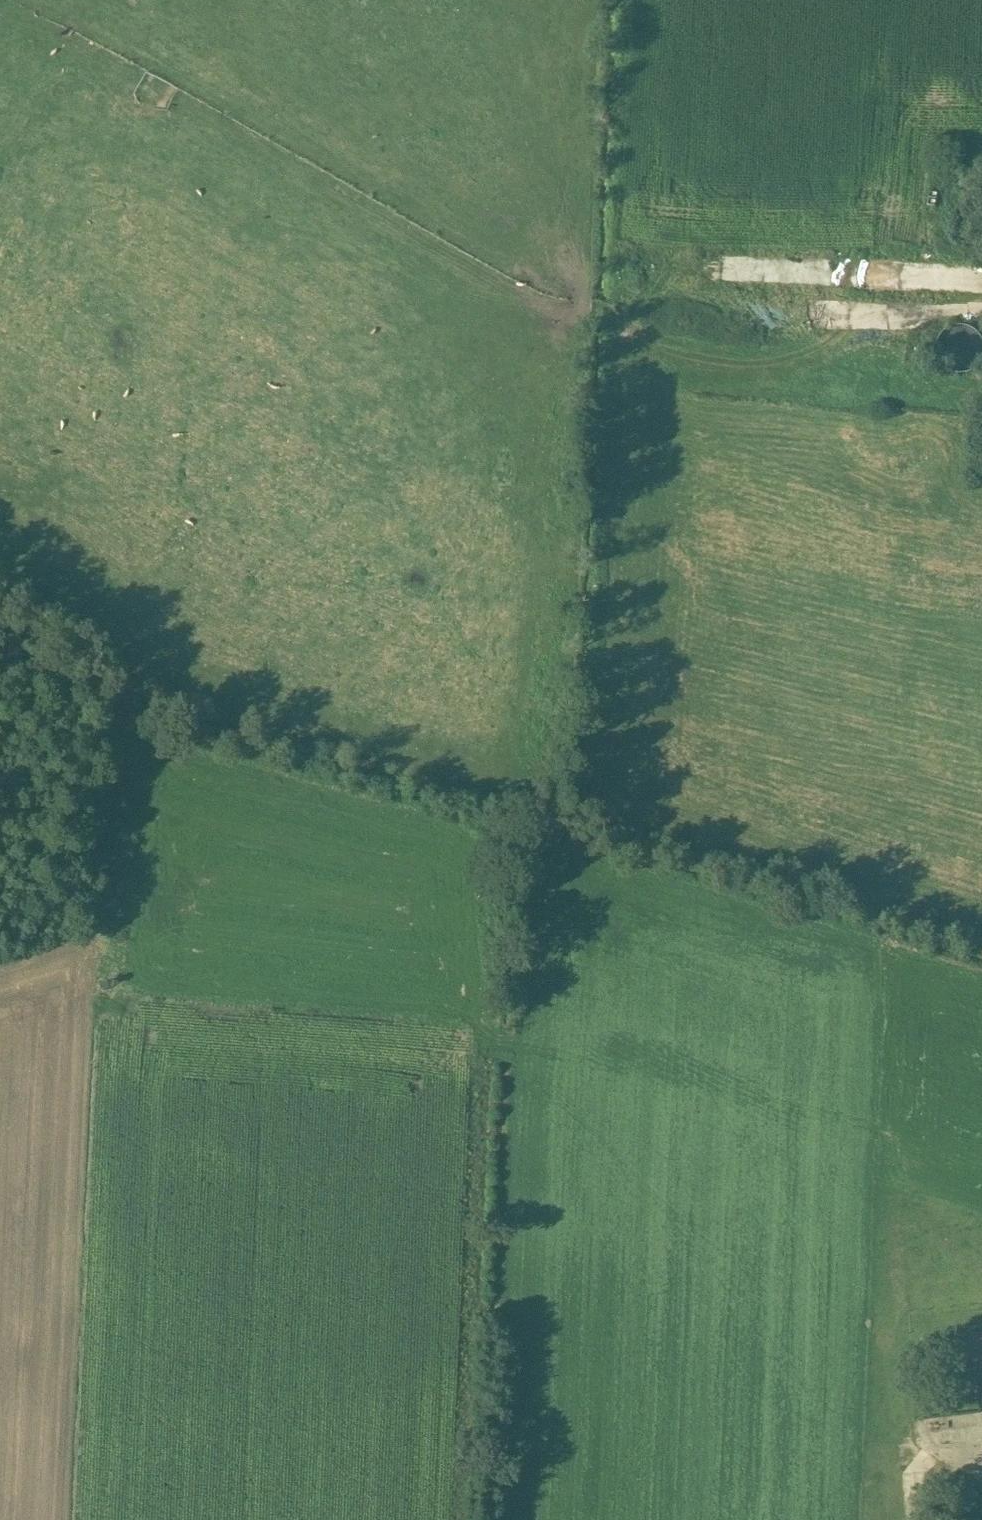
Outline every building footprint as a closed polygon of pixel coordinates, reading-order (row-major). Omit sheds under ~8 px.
[(977,332),(969,327),(960,326),(950,328),(943,333),(938,341),(936,350),(938,360),(943,367),(951,372),(961,374),(970,372),(978,366),(981,360),(981,340),(977,332)] [(955,1340),(959,1372),(981,1369),(981,1338),(955,1340)]
